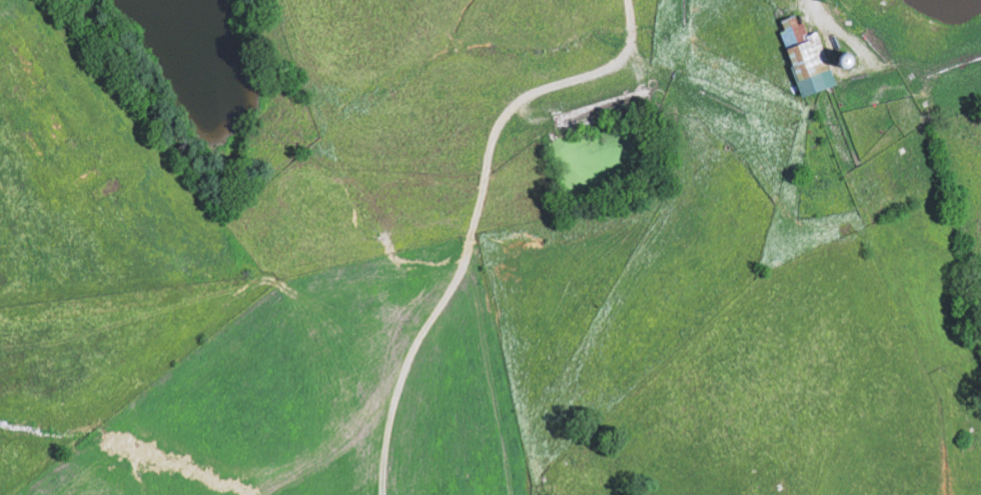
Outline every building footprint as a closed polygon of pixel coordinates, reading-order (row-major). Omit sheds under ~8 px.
[(837,85),(819,31),(809,35),(805,22),(800,23),(797,15),(783,20),(787,30),(782,32),(804,96),(837,85)]
